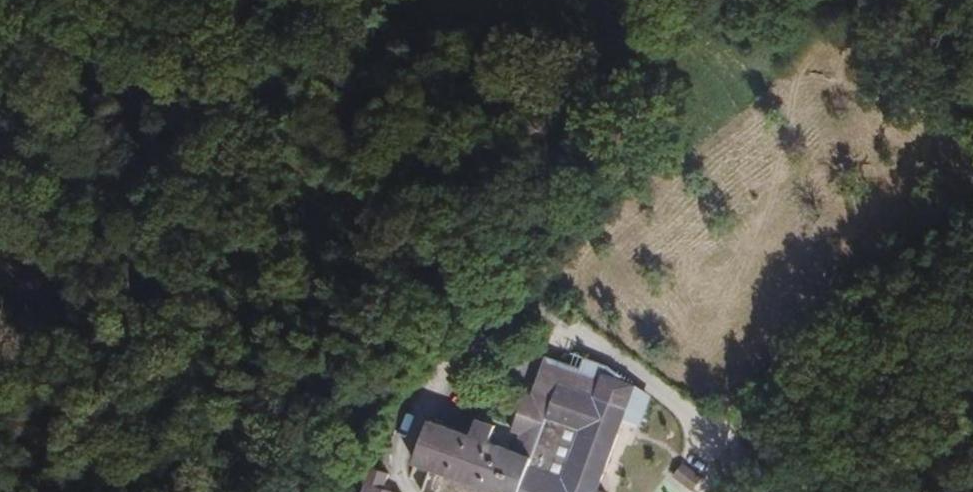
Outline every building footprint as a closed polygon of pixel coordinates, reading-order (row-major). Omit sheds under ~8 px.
[(591,362),(554,347),(548,361),(577,372),(583,371),(587,372),(591,362)] [(625,414),(642,420),(649,400),(641,397),(643,393),(634,386),(617,381),(618,377),(608,373),(608,370),(606,369),(591,362),(587,372),(583,371),(577,372),(548,361),(534,396),(527,394),(513,431),(521,434),(515,450),(491,440),(497,424),(479,418),(473,434),(464,431),(432,418),(415,462),(433,468),(423,491),(601,491),(597,491),(625,414)] [(479,418),(481,411),(472,408),(464,431),(473,434),(479,418)] [(683,462),(672,476),(692,490),(702,476),(683,462)] [(385,488),(390,473),(372,466),(366,482),(368,483),(364,491),(397,491),(385,488)]
